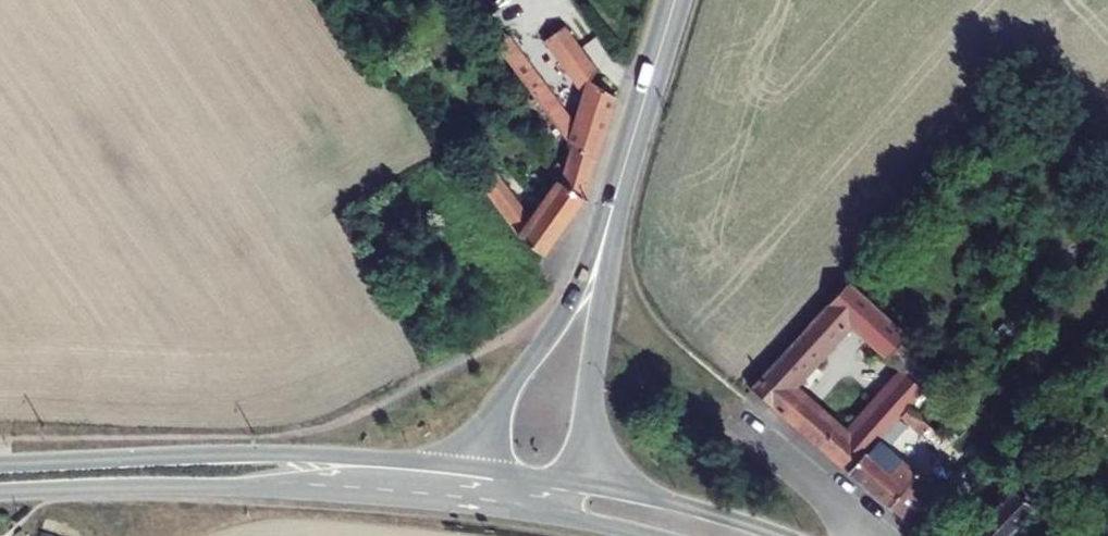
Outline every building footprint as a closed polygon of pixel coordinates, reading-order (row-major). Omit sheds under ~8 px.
[(605,66),(573,23),(553,37),(589,87),(580,118),(563,95),(567,90),(537,50),(545,43),(528,21),(505,38),(540,86),(553,103),(580,140),(580,143),(604,156),(624,93),(597,75),(605,66)] [(540,86),(520,100),(533,117),(553,103),(540,86)] [(604,156),(580,143),(568,178),(540,219),(505,169),(488,180),(531,236),(553,251),(592,195),(604,156)] [(890,429),(912,406),(885,379),(837,428),(803,393),(862,333),(889,360),(906,345),(914,335),(857,280),(749,391),(847,474),(870,450),(890,429)] [(889,360),(924,393),(924,391),(938,378),(906,345),(889,360)] [(890,429),(913,451),(935,429),(912,406),(890,429)] [(889,468),(870,450),(847,474),(913,530),(945,498),(902,455),(889,468)] [(1060,505),(1039,485),(990,533),(978,522),(964,535),(1028,535),(1060,505)]
